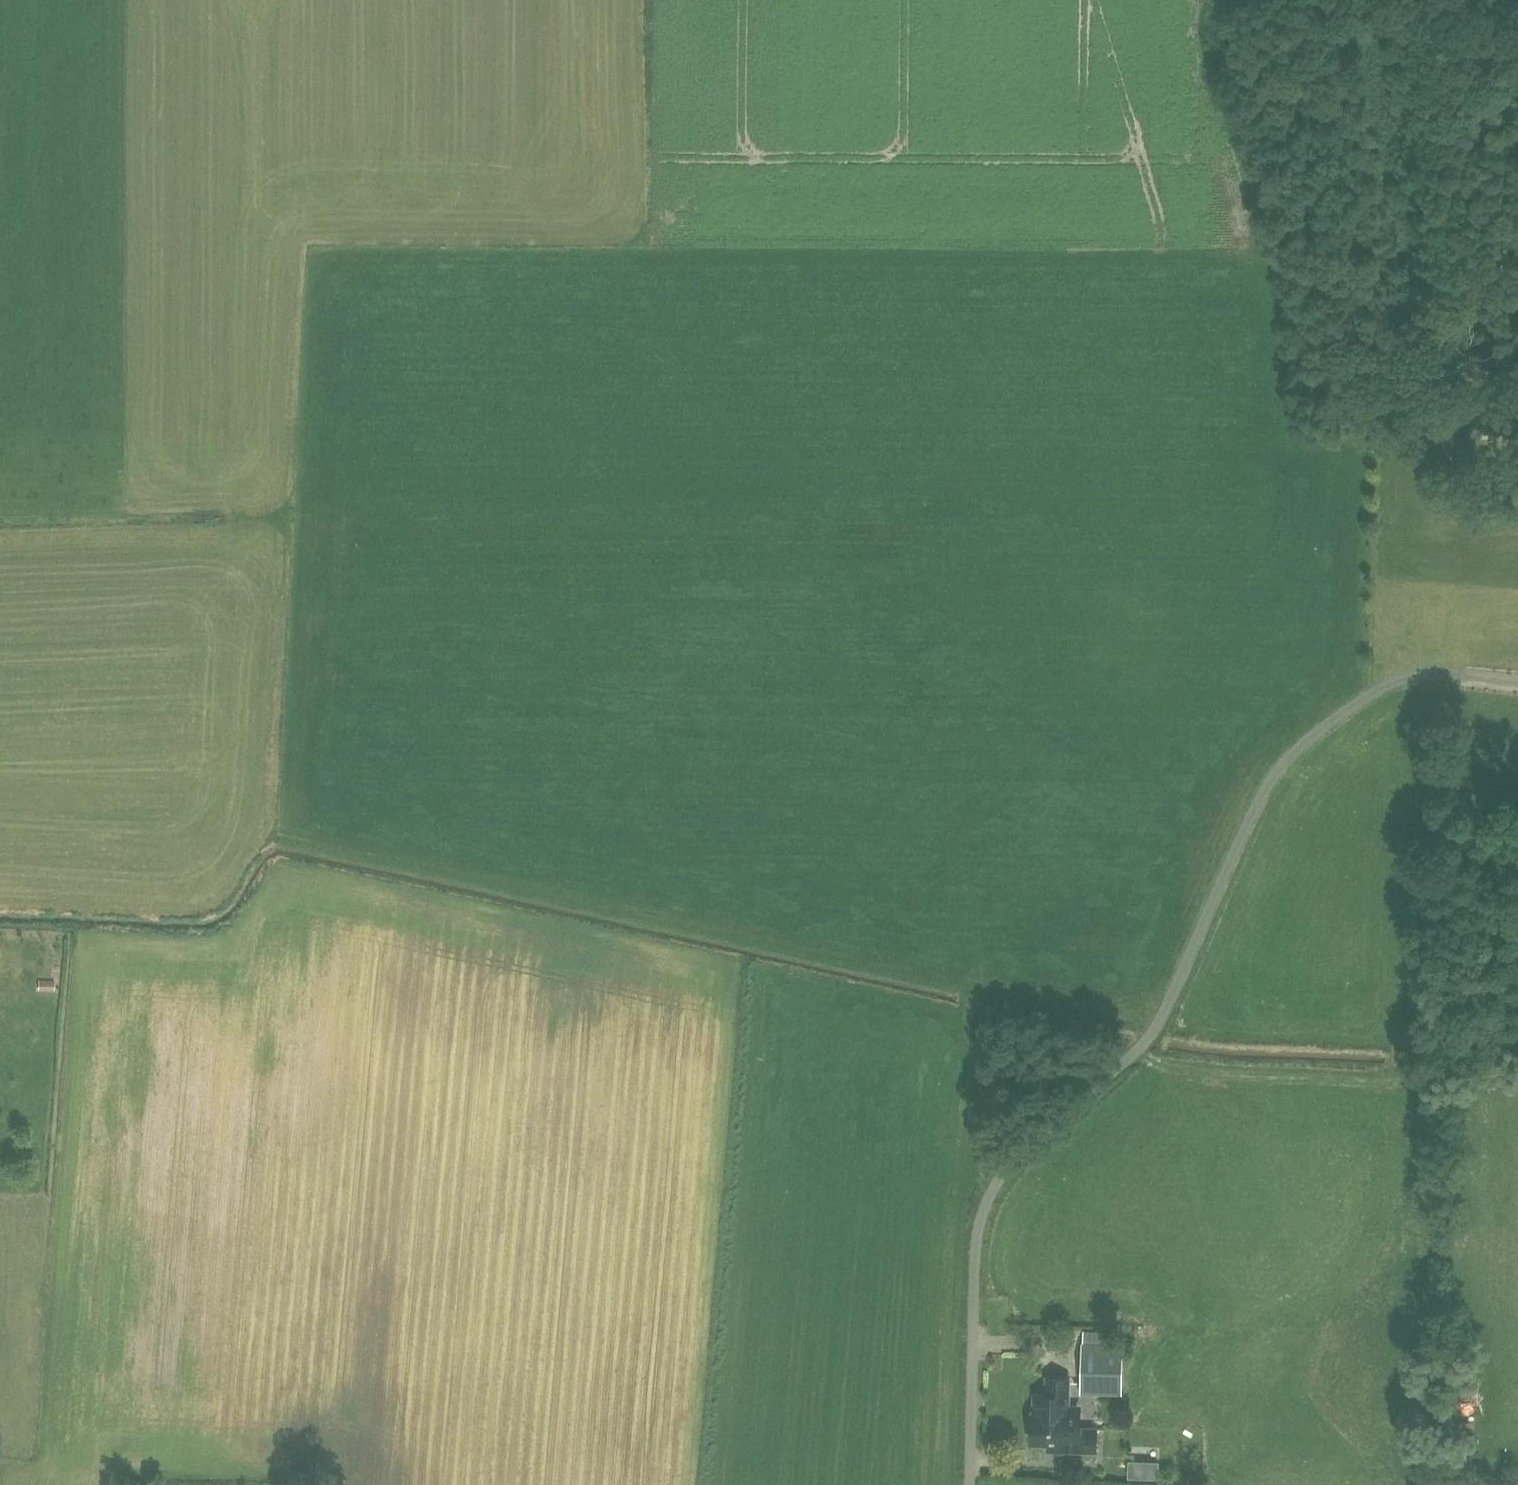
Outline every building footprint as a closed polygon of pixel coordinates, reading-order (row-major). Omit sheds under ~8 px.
[(1081,1393),(1123,1394),(1123,1357),(1124,1342),(1123,1341),(1083,1341),(1082,1341),(1082,1356),(1081,1393)] [(1047,1441),(1047,1449),(1096,1449),(1096,1427),(1080,1427),(1081,1403),(1069,1403),(1070,1393),(1068,1393),(1068,1376),(1047,1376),(1047,1393),(1035,1393),(1035,1412),(1033,1412),(1032,1441),(1047,1441)]
